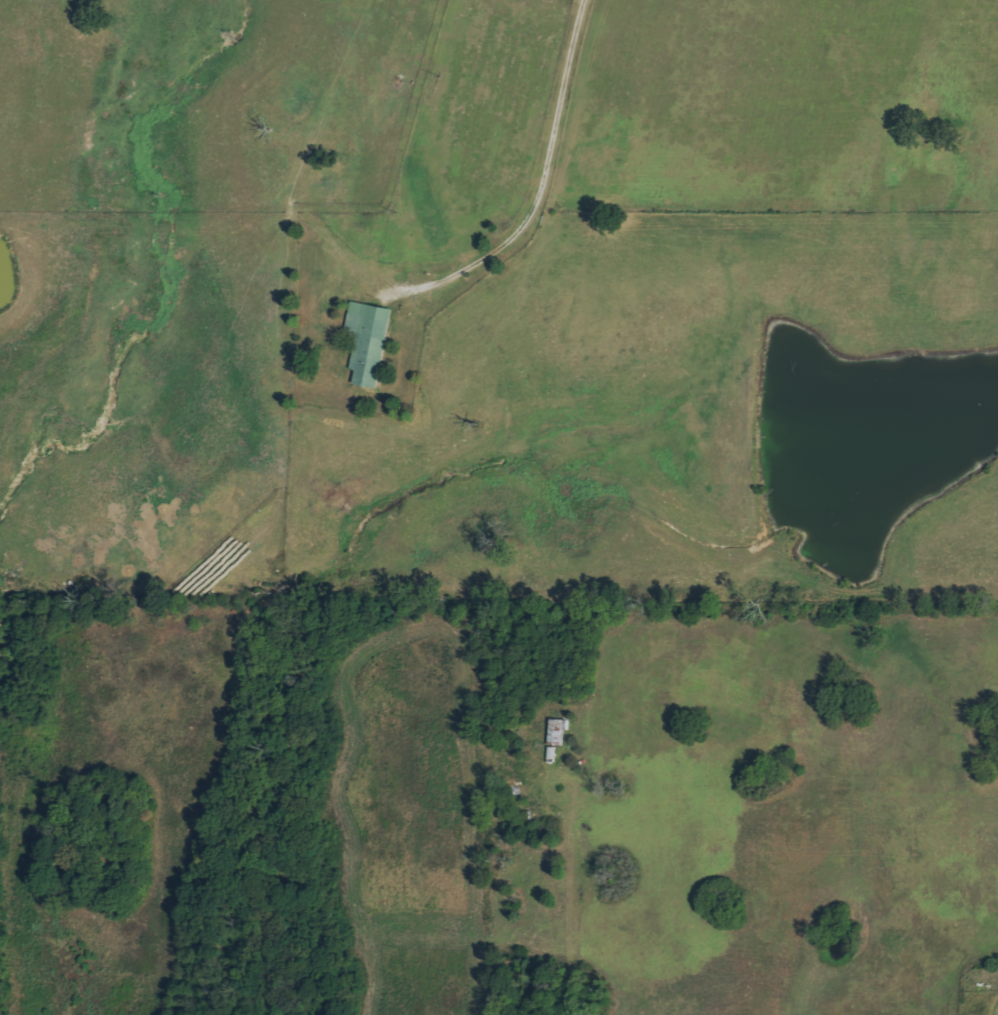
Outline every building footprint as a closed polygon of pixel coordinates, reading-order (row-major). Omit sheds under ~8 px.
[(352,370),(357,371),(355,385),(381,388),(392,308),(352,303),(348,333),(357,334),(352,370)] [(550,743),(566,744),(567,720),(551,720),(550,743)]
